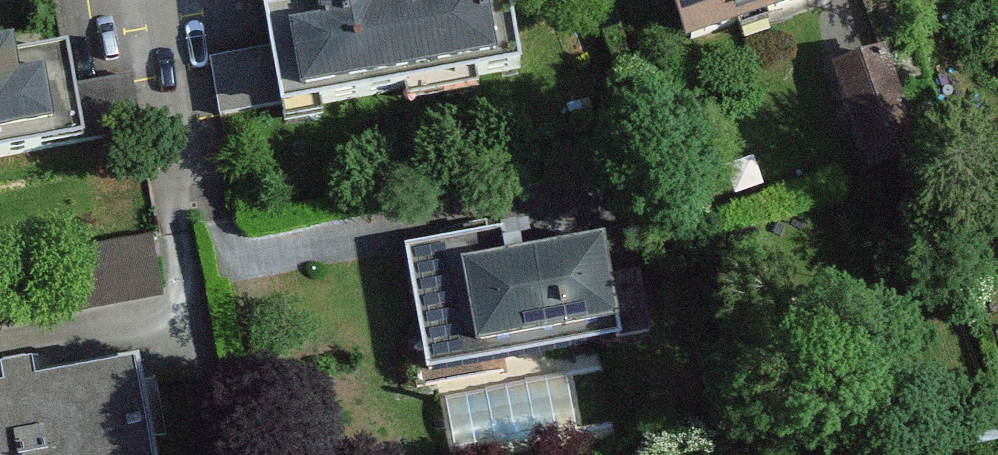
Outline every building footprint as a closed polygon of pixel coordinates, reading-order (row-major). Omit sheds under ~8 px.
[(266,18),(272,50),(281,106),(515,67),(503,0),(316,0),(318,10),(266,18)] [(686,57),(824,8),(821,0),(666,0),(686,57)] [(0,52),(0,163),(85,149),(85,145),(73,87),(68,55),(46,58),(32,61),(13,64),(11,50),(0,52)] [(281,106),(272,50),(209,61),(219,117),(281,106)] [(919,157),(882,52),(877,54),(858,60),(835,68),(856,131),(870,174),(919,157)] [(131,76),(73,87),(85,145),(139,137),(131,76)] [(497,233),(407,249),(424,343),(429,369),(617,335),(607,277),(600,242),(582,245),(502,259),(497,233)] [(56,254),(71,319),(165,302),(153,238),(56,254)] [(607,277),(617,335),(621,335),(646,330),(635,272),(607,277)] [(0,392),(0,454),(146,454),(142,432),(131,369),(31,386),(29,370),(3,374),(6,391),(0,392)]
